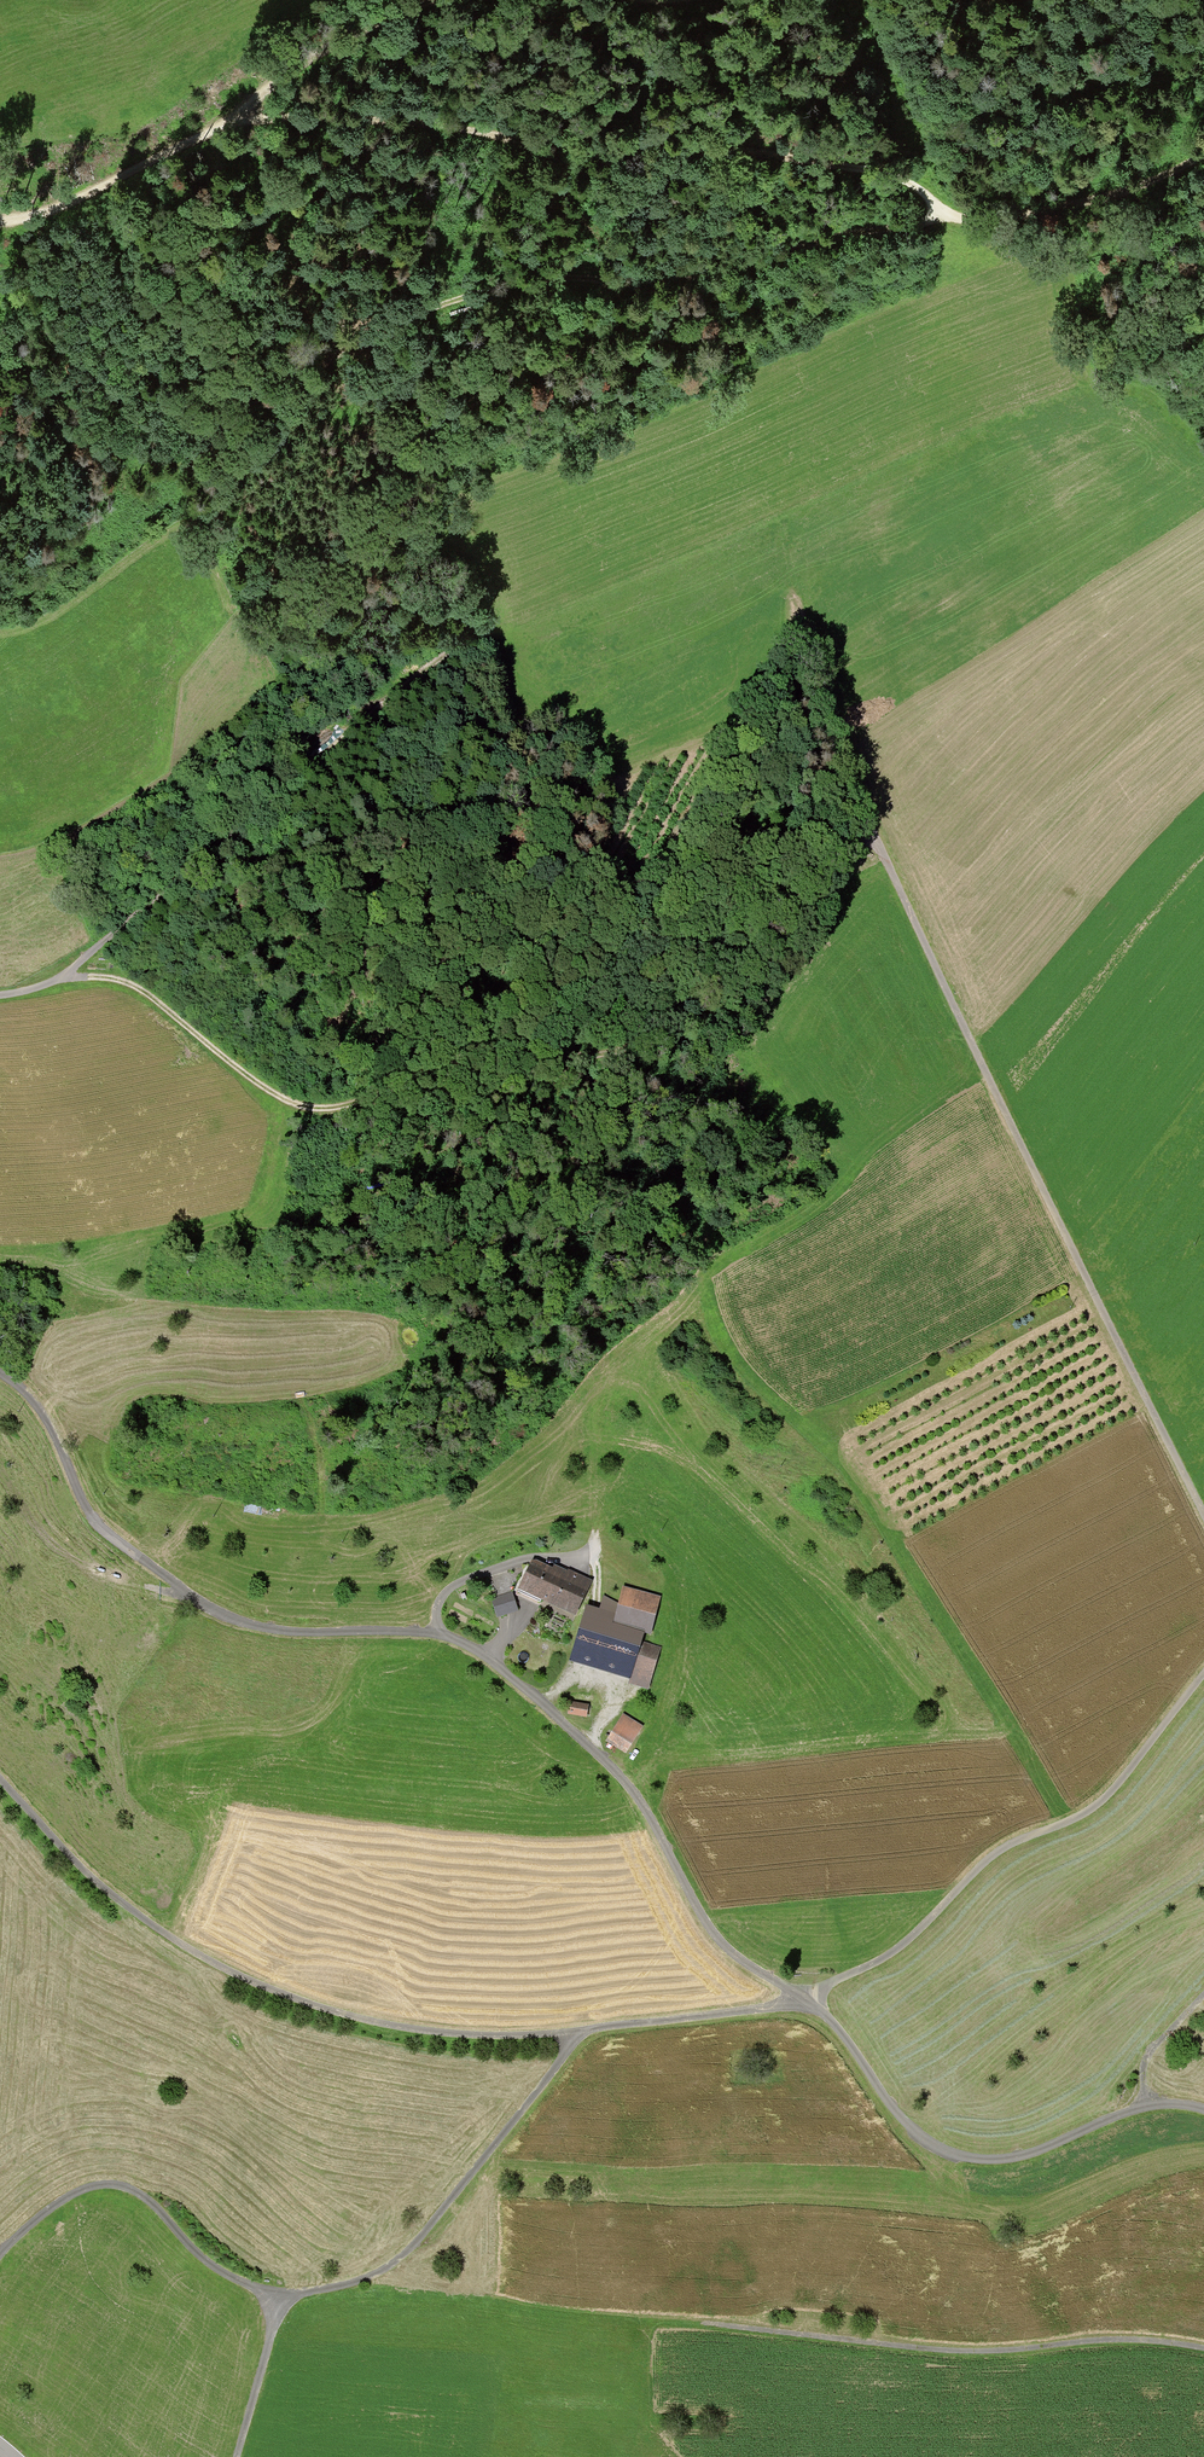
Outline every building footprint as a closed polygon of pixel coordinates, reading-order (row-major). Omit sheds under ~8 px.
[(553,1567),(535,1558),(532,1559),(518,1587),(575,1614),(592,1579),(568,1568),(567,1570),(554,1563),(553,1567)] [(618,1602),(613,1621),(645,1630),(644,1632),(650,1633),(661,1595),(623,1585),(618,1602)] [(512,1591),(491,1598),(497,1617),(518,1610),(512,1591)] [(569,1660),(630,1678),(641,1641),(644,1632),(645,1630),(613,1621),(618,1602),(603,1595),(600,1607),(586,1603),(569,1660)] [(661,1647),(641,1641),(630,1678),(629,1682),(648,1688),(661,1647)] [(608,1743),(627,1755),(642,1729),(623,1718),(608,1743)]
